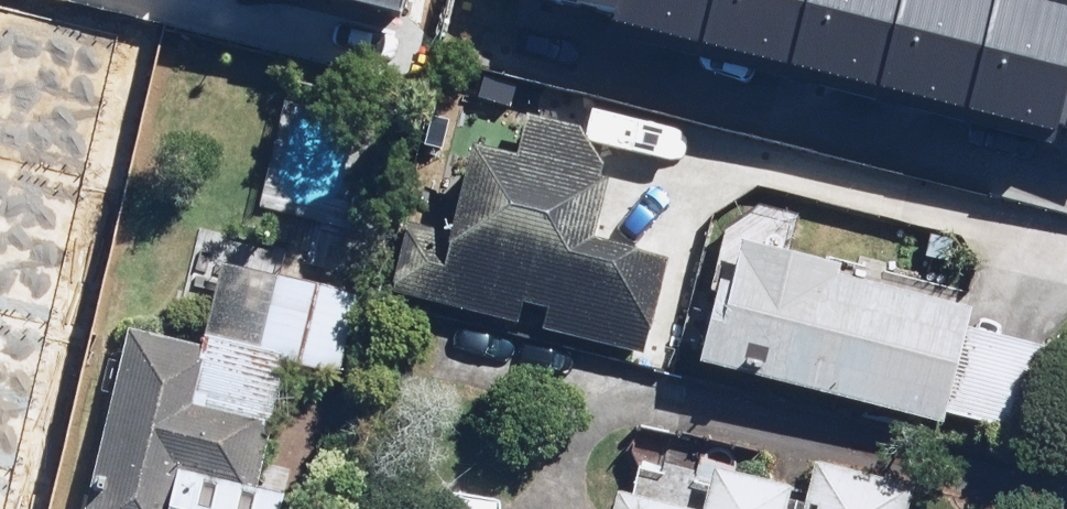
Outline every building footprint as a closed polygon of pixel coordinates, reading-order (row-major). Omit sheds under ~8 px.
[(341,37),(349,0),(175,0),(341,37)] [(698,37),(707,0),(612,0),(612,2),(608,14),(698,37)] [(787,61),(803,0),(707,0),(698,37),(787,61)] [(876,84),(898,0),(803,0),(787,61),(876,84)] [(965,108),(993,0),(898,0),(876,84),(965,108)] [(1054,131),(1058,114),(1066,81),(1066,4),(1051,0),(993,0),(965,108),(1054,131)] [(1058,114),(1066,117),(1066,81),(1058,114)] [(432,234),(421,295),(525,323),(531,300),(553,305),(547,328),(648,355),(674,255),(606,238),(622,177),(621,174),(620,171),(618,168),(617,165),(615,162),(614,159),(612,156),(610,153),(608,151),(606,148),(604,146),(602,143),(600,141),(597,139),(595,136),(592,134),(590,132),(587,130),(584,129),(581,127),(578,125),(576,124),(572,122),(569,121),(566,120),(563,119),(560,118),(557,117),(554,116),(550,116),(547,115),(544,115),(541,115),(537,115),(534,114),(533,154),(504,144),(475,182),(469,240),(432,234)] [(844,252),(732,231),(707,359),(956,407),(976,301),(840,275),(844,252)] [(364,277),(285,264),(272,346),(351,359),(364,277)] [(295,491),(267,486),(290,355),(135,328),(108,479),(127,482),(122,508),(292,508),(295,491)] [(54,491),(71,392),(0,380),(0,477),(54,491)] [(633,484),(627,508),(914,508),(920,484),(823,461),(815,495),(719,473),(712,502),(633,484)]
